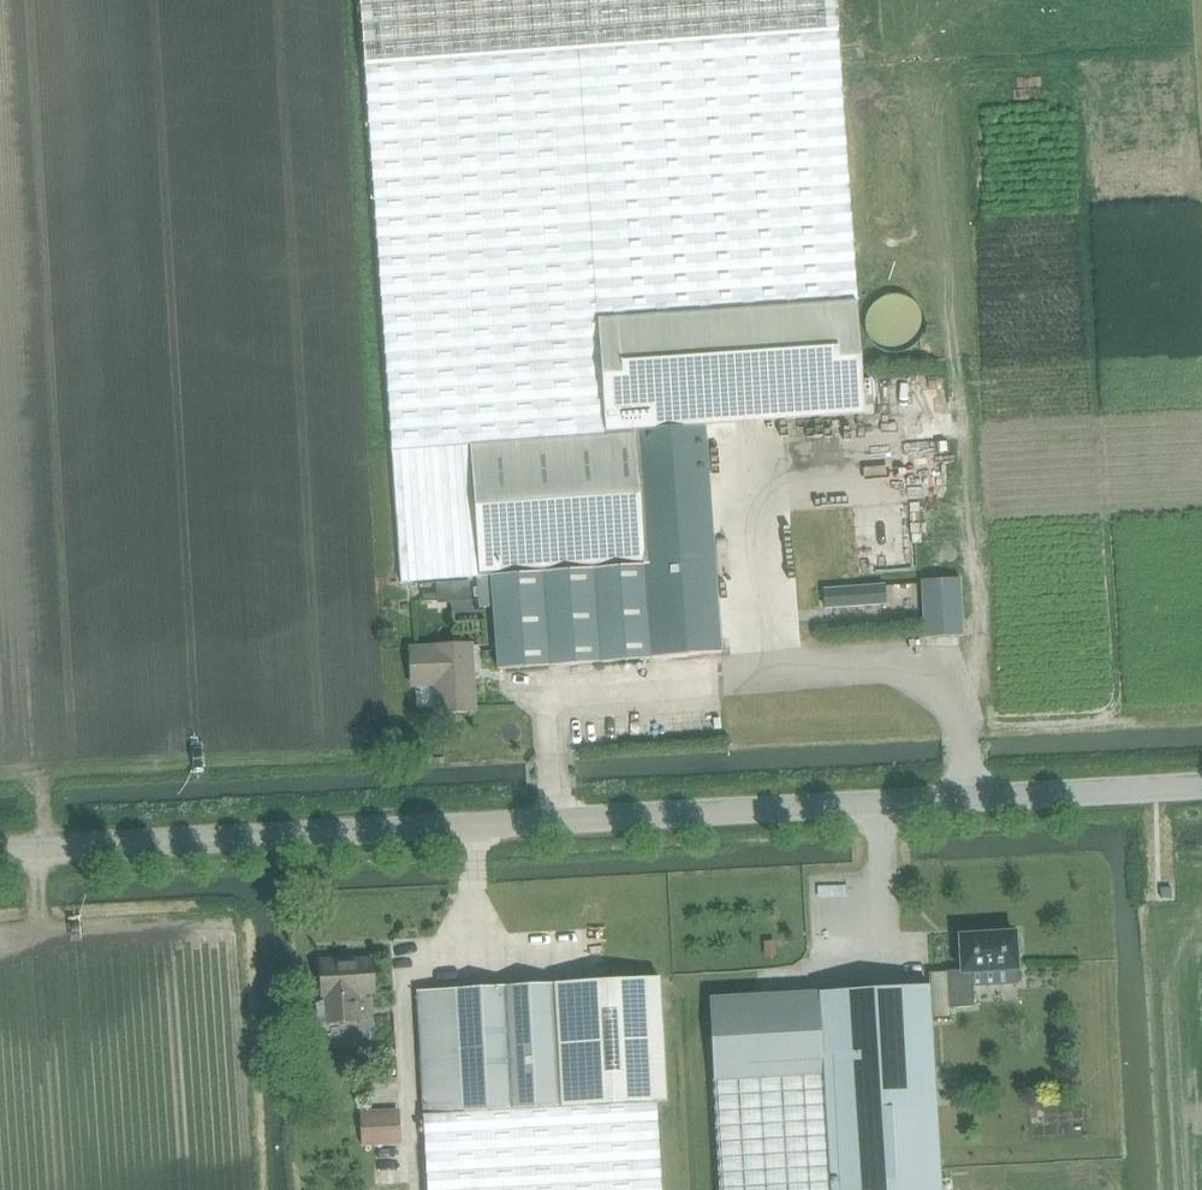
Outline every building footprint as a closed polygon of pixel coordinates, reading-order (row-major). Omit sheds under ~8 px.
[(363,66),(838,31),(836,0),(359,0),(363,66)] [(857,303),(838,31),(363,66),(391,449),(468,444),(605,433),(597,321),(856,303),(857,303)] [(856,303),(597,321),(605,433),(635,431),(704,425),(864,413),(856,303)] [(645,564),(652,658),(721,653),(704,425),(635,431),(645,564)] [(468,444),(477,576),(645,564),(635,431),(605,433),(468,444)] [(468,444),(391,449),(401,582),(477,576),(468,444)] [(499,669),(652,658),(645,564),(477,576),(480,608),(494,607),(499,669)] [(922,580),(925,637),(963,635),(961,578),(922,580)] [(411,648),(413,685),(436,684),(437,711),(475,709),(471,645),(411,648)] [(955,974),(947,970),(951,1012),(974,1011),(973,976),(1019,976),(1018,933),(952,933),(955,974)] [(323,997),(325,1024),(361,1021),(359,995),(374,994),(372,958),(342,960),(318,962),(320,997),(323,997)] [(392,975),(410,975),(410,958),(393,958),(392,975)] [(424,1113),(423,1113),(427,1189),(661,1189),(656,1102),(666,1101),(660,977),(417,991),(424,1113)] [(819,992),(824,1074),(831,1189),(940,1189),(928,986),(819,992)] [(714,1080),(720,1189),(831,1189),(824,1074),(714,1080)] [(401,1142),(400,1117),(361,1119),(363,1144),(401,1142)]
